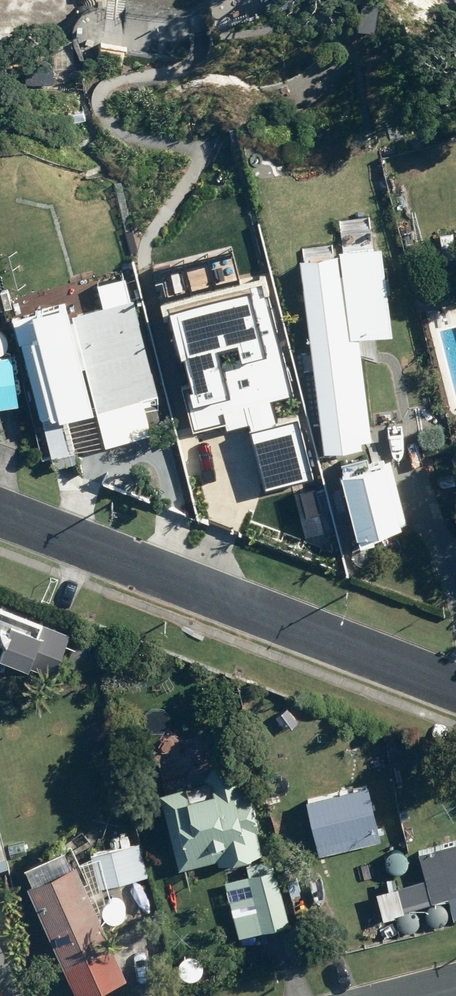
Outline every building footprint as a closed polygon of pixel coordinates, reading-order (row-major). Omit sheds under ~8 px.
[(300,258),(324,452),(363,448),(363,441),(372,440),(359,338),(394,334),(382,244),(339,249),(340,253),(300,258)] [(162,296),(193,422),(225,414),(227,423),(252,417),(269,481),(312,471),(297,410),(280,414),(274,390),(295,385),(266,270),(162,296)] [(24,331),(57,452),(80,446),(70,410),(93,404),(103,440),(155,426),(145,392),(158,388),(127,272),(101,279),(106,297),(76,305),(73,293),(35,303),(41,326),(24,331)] [(0,357),(0,407),(19,404),(12,356),(0,357)] [(401,528),(383,458),(329,473),(347,541),(401,528)] [(70,634),(45,624),(42,635),(33,632),(36,624),(0,611),(0,658),(0,657),(29,668),(31,666),(55,675),(70,634)] [(162,794),(180,869),(218,860),(220,865),(264,855),(258,830),(261,830),(250,786),(247,787),(242,768),(227,764),(213,767),(207,778),(212,782),(214,785),(187,791),(187,788),(162,794)] [(367,784),(307,799),(321,854),(381,839),(367,784)] [(421,852),(428,880),(396,889),(393,880),(384,882),(386,891),(382,893),(389,919),(405,915),(402,907),(431,900),(432,904),(451,899),(455,919),(455,843),(421,852)] [(132,844),(94,854),(103,888),(140,878),(132,844)] [(76,862),(72,864),(65,848),(26,865),(33,882),(28,884),(79,995),(80,995),(126,975),(76,862)] [(291,924),(273,858),(245,866),(247,875),(224,882),(240,939),(291,924)] [(442,905),(427,908),(429,917),(444,914),(442,905)]
